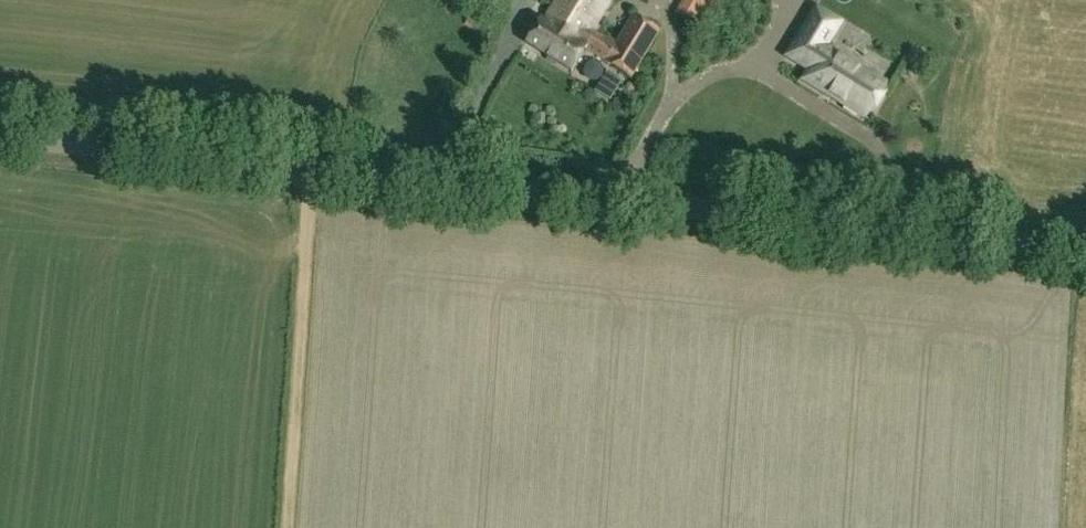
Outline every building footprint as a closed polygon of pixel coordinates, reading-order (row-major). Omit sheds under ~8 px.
[(594,31),(613,0),(560,0),(555,8),(594,31)] [(687,11),(706,27),(727,2),(724,0),(696,0),(687,11)] [(860,112),(880,78),(821,42),(836,17),(812,3),(783,51),(805,65),(799,75),(860,112)] [(616,45),(594,31),(555,8),(546,23),(542,21),(527,44),(571,71),(585,49),(605,62),(604,63),(630,79),(642,61),(616,45)] [(616,45),(642,61),(659,32),(633,16),(616,45)] [(611,99),(622,80),(607,71),(596,90),(611,99)]
